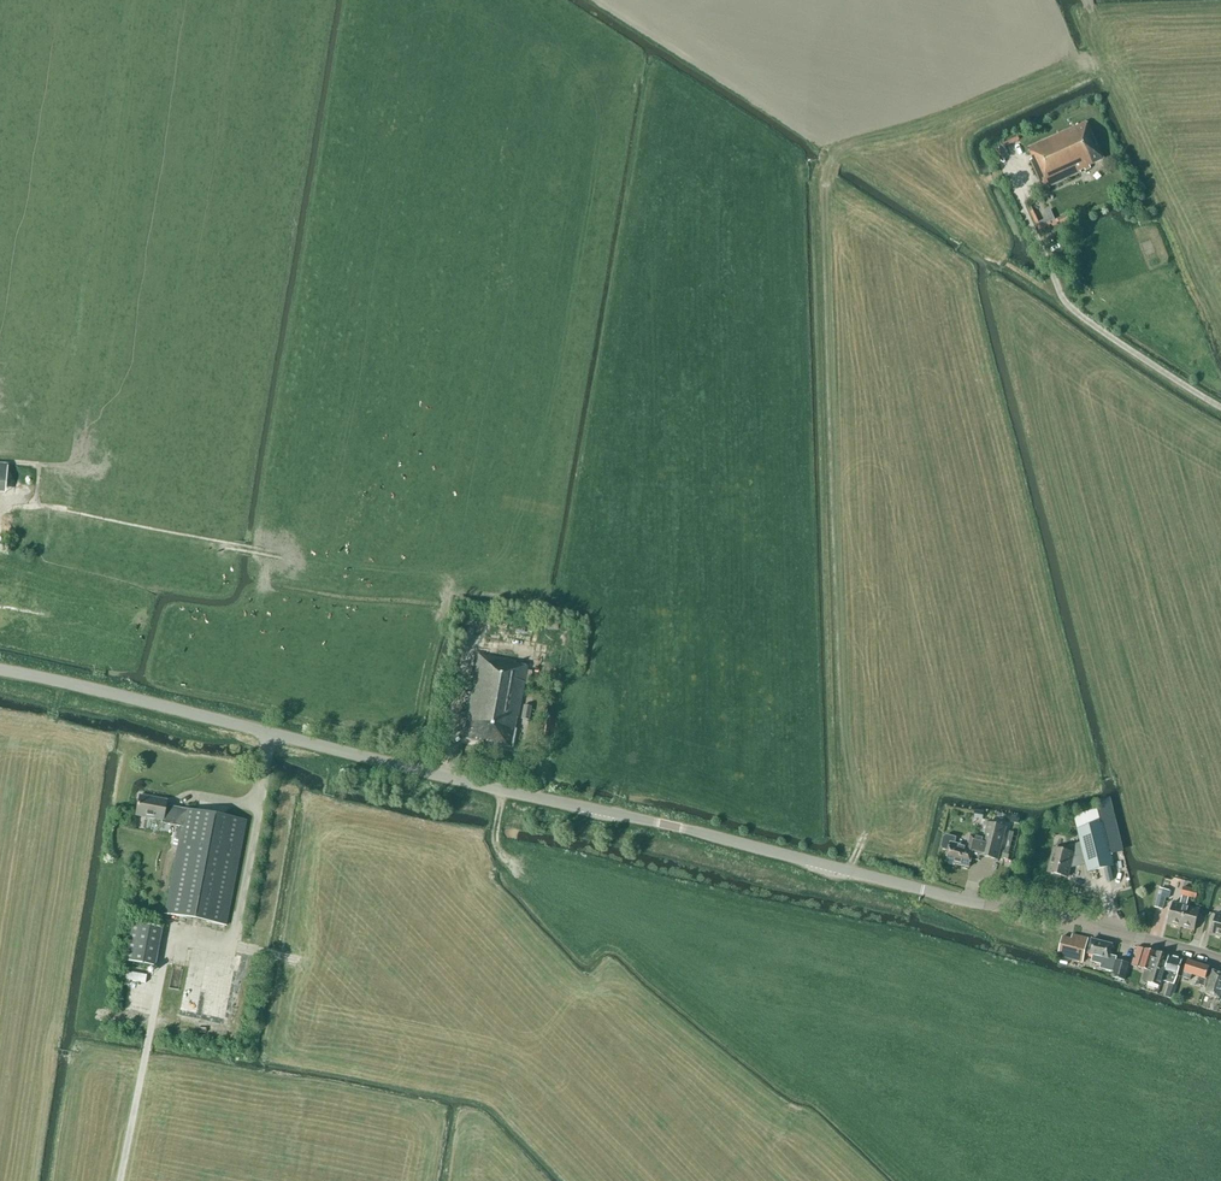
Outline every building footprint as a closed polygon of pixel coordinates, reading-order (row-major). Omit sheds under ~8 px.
[(1090,168),(1089,166),(1103,160),(1086,122),(1027,149),(1032,160),(1030,161),(1043,190),(1090,168)] [(1057,218),(1060,225),(1070,221),(1067,214),(1057,218)] [(516,719),(518,719),(528,667),(516,665),(516,662),(478,655),(463,739),(512,748),(515,733),(513,733),(516,719)] [(523,706),(521,719),(529,720),(531,707),(523,706)] [(226,926),(247,821),(185,809),(184,811),(165,808),(167,801),(140,796),(136,816),(162,821),(162,823),(181,827),(164,914),(226,926)] [(975,810),(974,818),(983,820),(984,812),(975,810)] [(1007,815),(1006,821),(1019,823),(1020,817),(1007,815)] [(954,864),(969,868),(972,857),(978,858),(978,857),(980,857),(981,856),(998,860),(999,858),(1001,850),(1006,828),(987,823),(984,839),(971,836),(968,848),(954,844),(956,838),(947,835),(944,837),(942,847),(943,850),(949,851),(946,862),(949,863),(949,864),(954,866),(954,864)] [(1086,865),(1088,873),(1112,867),(1102,824),(1077,830),(1081,843),(1067,846),(1066,852),(1054,849),(1048,873),(1067,878),(1069,869),(1086,865)] [(1001,850),(999,858),(1007,860),(1014,832),(1010,831),(1005,851),(1001,850)] [(1167,924),(1181,927),(1186,906),(1188,898),(1191,889),(1190,889),(1192,882),(1180,878),(1177,889),(1182,890),(1180,895),(1182,896),(1179,905),(1173,903),(1167,924)] [(1168,899),(1170,891),(1159,888),(1154,907),(1162,909),(1165,898),(1168,899)] [(1195,900),(1197,891),(1191,889),(1188,898),(1195,900)] [(1200,910),(1186,906),(1181,927),(1194,931),(1200,910)] [(1211,935),(1220,938),(1220,915),(1216,914),(1211,935)] [(155,967),(162,929),(132,923),(125,961),(155,967)] [(1071,939),(1062,937),(1058,956),(1083,962),(1088,939),(1072,935),(1071,939)] [(1091,960),(1107,964),(1112,945),(1091,940),(1088,954),(1093,955),(1091,960)] [(1157,953),(1136,947),(1134,953),(1136,954),(1135,959),(1133,958),(1131,965),(1145,970),(1151,972),(1157,953)] [(1160,988),(1163,976),(1164,976),(1169,957),(1157,953),(1151,972),(1145,970),(1142,981),(1146,982),(1146,983),(1160,988)] [(1182,960),(1169,956),(1169,957),(1164,976),(1166,977),(1165,981),(1169,982),(1168,988),(1171,989),(1175,976),(1178,977),(1182,960)] [(1112,978),(1124,981),(1129,964),(1117,961),(1112,978)] [(1182,977),(1190,979),(1191,975),(1199,977),(1197,985),(1206,988),(1207,984),(1208,984),(1212,971),(1208,970),(1209,968),(1188,961),(1182,977)] [(1219,999),(1220,994),(1220,974),(1213,971),(1204,994),(1203,994),(1199,1006),(1207,1009),(1212,997),(1219,999)]
